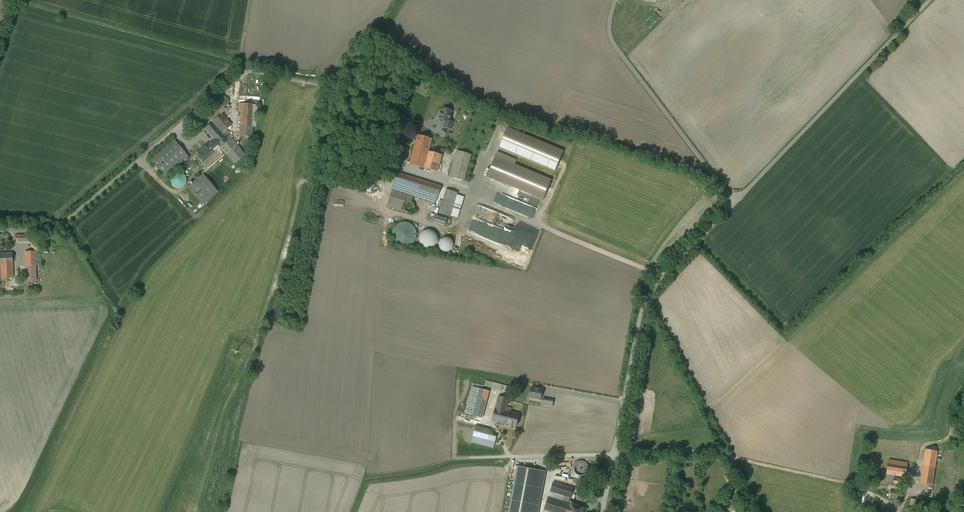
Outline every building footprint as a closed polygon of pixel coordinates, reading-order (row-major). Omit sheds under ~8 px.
[(227,98),(226,98),(224,97),(223,98),(222,98),(221,99),(220,100),(220,102),(220,103),(221,104),(222,105),(223,106),(225,106),(226,105),(227,104),(228,103),(228,102),(228,101),(228,99),(227,98)] [(257,106),(238,104),(237,112),(240,112),(238,137),(250,138),(251,128),(256,128),(257,106)] [(456,112),(442,108),(439,120),(453,124),(456,112)] [(231,122),(222,112),(201,130),(213,144),(217,149),(232,167),(246,156),(231,139),(234,137),(225,127),(231,122)] [(508,129),(500,149),(555,171),(562,152),(508,129)] [(431,140),(416,135),(408,165),(437,172),(442,155),(428,151),(431,140)] [(186,157),(173,141),(150,161),(164,177),(186,157)] [(209,148),(205,144),(195,152),(203,162),(217,149),(213,144),(209,148)] [(471,155),(456,151),(449,177),(463,181),(471,155)] [(515,161),(498,154),(488,176),(543,200),(550,182),(513,166),(515,161)] [(180,173),(177,172),(174,172),(172,173),(170,175),(169,178),(169,181),(169,183),(171,185),(173,187),(176,187),(178,187),(181,186),(183,184),(184,181),(184,179),(184,176),(182,174),(180,173)] [(442,187),(397,172),(391,189),(435,203),(434,212),(459,219),(465,198),(456,195),(457,193),(442,188),(442,187)] [(203,204),(221,191),(207,173),(189,186),(203,204)] [(363,200),(364,193),(335,189),(334,196),(363,200)] [(498,200),(511,205),(513,198),(500,193),(498,200)] [(390,196),(387,206),(402,210),(405,201),(390,196)] [(447,219),(432,214),(430,221),(445,226),(447,219)] [(412,225),(410,223),(406,222),(402,222),(397,223),(394,227),(392,232),(392,238),(396,243),(400,245),(404,246),(409,244),(414,240),(416,235),(415,230),(412,225)] [(435,236),(433,233),(430,232),(426,232),(423,233),(421,235),(419,238),(419,242),(421,245),(423,247),(425,249),(428,249),(431,249),(433,247),(435,245),(437,241),(436,238),(435,236)] [(448,240),(446,239),(443,239),(441,240),(439,241),(438,243),(438,245),(438,247),(439,249),(440,250),(442,251),(443,251),(445,252),(447,251),(449,250),(450,248),(451,246),(451,243),(450,241),(448,240)] [(32,253),(23,253),(24,282),(34,282),(34,266),(40,266),(39,244),(32,244),(32,253)] [(0,253),(0,264),(1,264),(1,273),(1,278),(13,278),(12,253),(0,253)] [(506,390),(507,384),(487,380),(486,385),(506,390)] [(489,391),(472,386),(465,413),(482,418),(489,391)] [(542,389),(531,387),(529,396),(541,398),(542,389)] [(509,400),(498,397),(491,422),(517,429),(521,414),(510,411),(511,408),(507,407),(509,400)] [(545,399),(543,405),(555,407),(556,401),(545,399)] [(490,430),(475,426),(471,442),(493,448),(494,445),(496,437),(489,435),(490,430)] [(938,451),(925,449),(919,485),(932,487),(951,490),(953,477),(934,474),(937,457),(938,457),(938,455),(937,455),(938,451)] [(907,463),(889,460),(887,474),(895,475),(905,477),(907,463)] [(518,466),(509,511),(538,511),(545,471),(518,466)] [(545,496),(541,510),(548,511),(580,511),(581,508),(566,503),(571,488),(551,482),(548,491),(561,496),(560,501),(545,496)] [(900,492),(889,491),(888,499),(899,500),(900,492)] [(867,497),(860,494),(856,504),(864,507),(867,497)]
